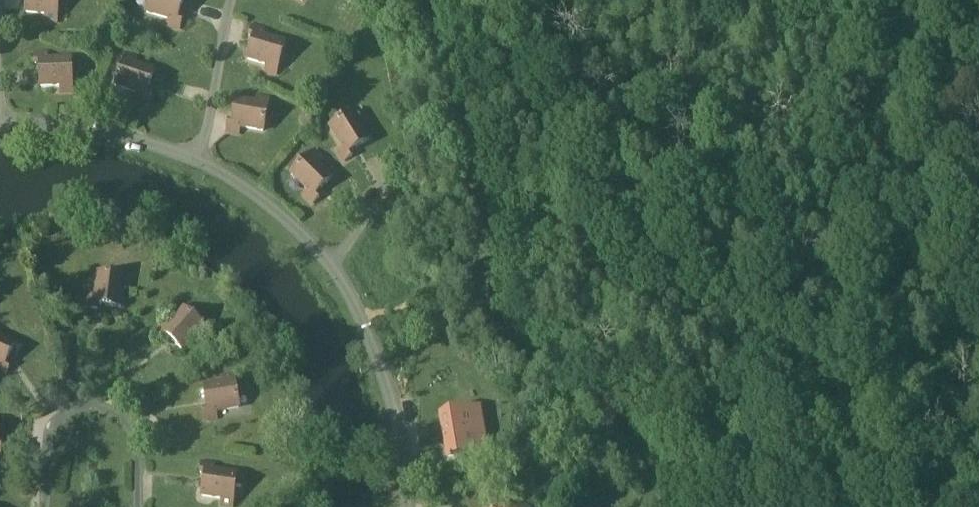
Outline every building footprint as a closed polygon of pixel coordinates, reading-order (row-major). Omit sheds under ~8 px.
[(26,13),(46,15),(45,22),(56,23),(58,0),(27,0),(26,13)] [(146,14),(169,20),(167,26),(179,30),(182,20),(177,19),(183,0),(150,0),(146,14)] [(284,44),(261,37),(263,31),(252,28),(249,37),(253,39),(247,60),(266,66),(264,73),(275,75),(284,44)] [(71,60),(47,61),(47,54),(34,55),(35,65),(40,65),(40,87),(60,87),(61,94),(72,93),(71,60)] [(153,72),(134,65),(137,59),(126,55),(115,86),(137,94),(135,100),(147,104),(150,95),(146,93),(153,72)] [(268,99),(257,98),(256,104),(236,101),(233,123),(228,122),(226,132),(238,134),(240,128),(262,132),(268,99)] [(358,124),(364,120),(358,110),(330,128),(342,148),(337,151),(343,162),(352,157),(349,153),(369,141),(358,124)] [(317,164),(322,159),(314,152),(291,175),(307,191),(303,196),(312,205),(319,198),(316,195),(331,178),(317,164)] [(123,289),(129,290),(131,279),(98,275),(95,298),(89,297),(87,309),(97,311),(98,306),(120,309),(123,289)] [(208,332),(184,310),(168,328),(163,323),(155,333),(162,339),(165,336),(182,351),(196,336),(201,340),(208,332)] [(0,338),(0,374),(5,376),(9,367),(5,365),(14,345),(0,338)] [(233,376),(222,378),(223,385),(203,388),(207,410),(202,411),(204,421),(217,419),(216,412),(238,408),(233,376)] [(477,415),(448,420),(455,461),(494,455),(491,434),(481,436),(477,415)] [(213,472),(214,466),(201,464),(200,474),(205,475),(202,497),(222,500),(221,506),(223,506),(232,506),(236,475),(213,472)]
